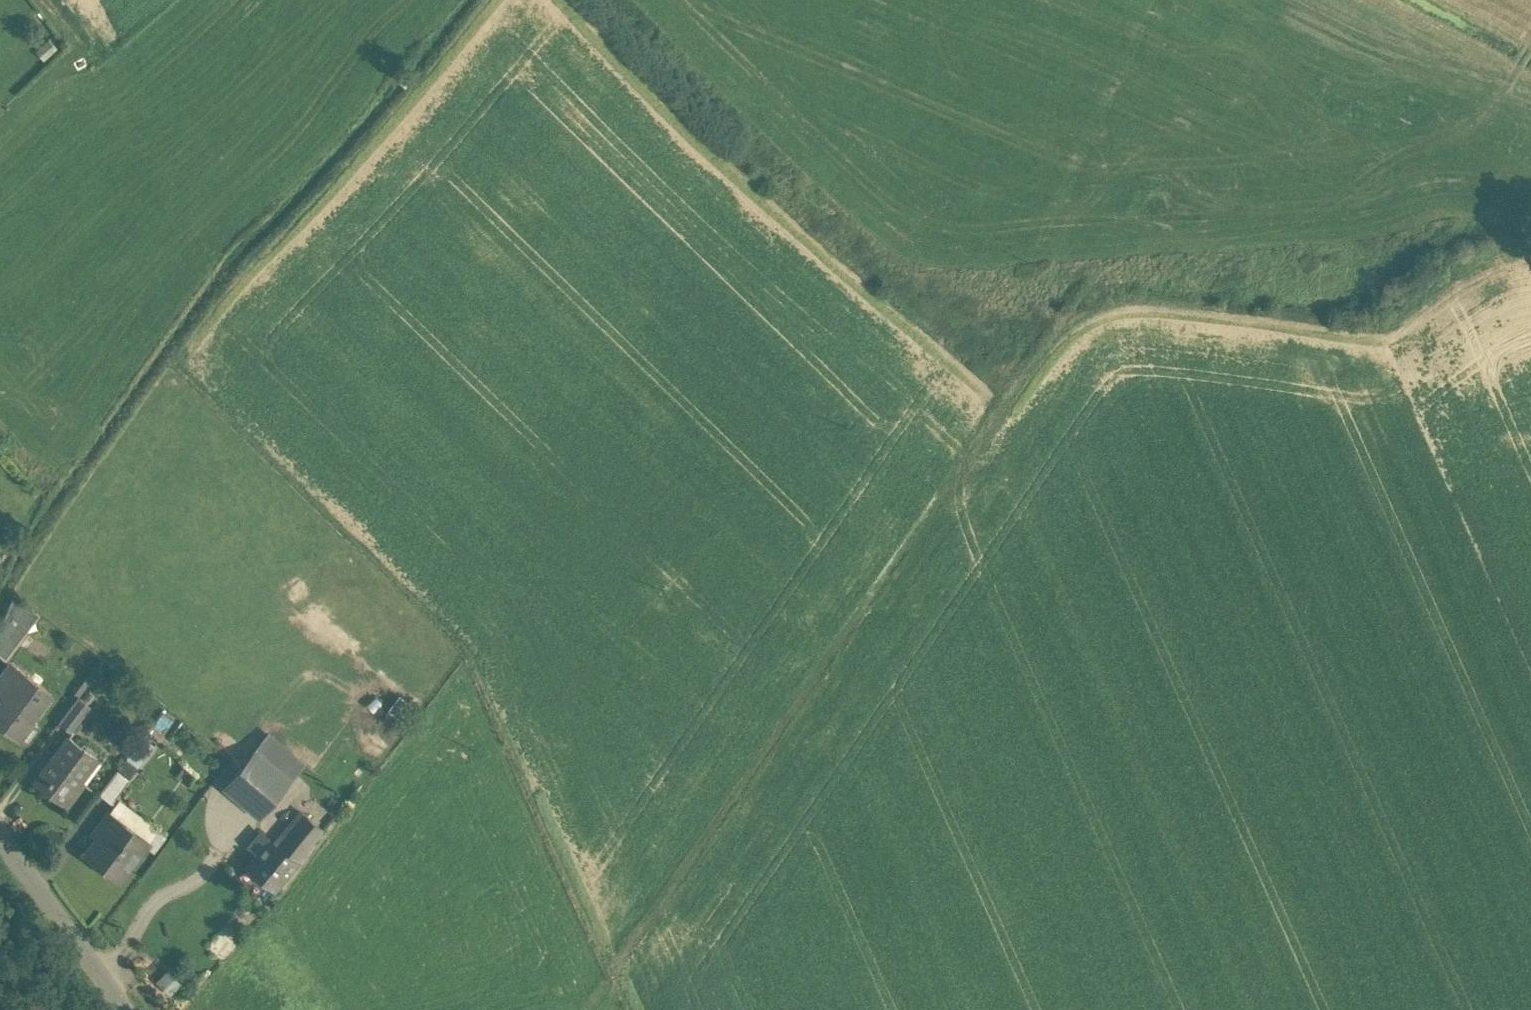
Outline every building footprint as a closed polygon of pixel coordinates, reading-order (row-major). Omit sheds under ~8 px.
[(37,608),(14,595),(0,622),(0,651),(11,657),(37,608)] [(56,693),(11,663),(0,679),(0,693),(4,696),(0,701),(0,730),(21,744),(56,693)] [(75,693),(59,720),(73,728),(89,702),(75,693)] [(268,728),(222,785),(260,816),(305,759),(268,728)] [(70,807),(101,759),(67,737),(36,785),(70,807)] [(264,830),(239,860),(277,892),(330,828),(306,809),(279,842),(264,830)] [(84,854),(124,882),(152,844),(111,815),(84,854)]
